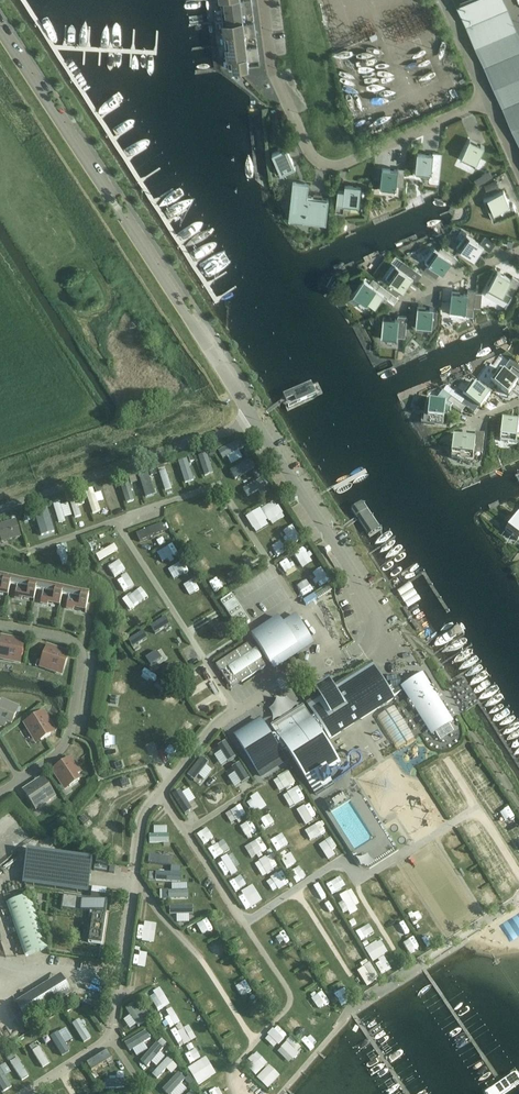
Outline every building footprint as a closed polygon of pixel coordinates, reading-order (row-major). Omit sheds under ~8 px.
[(252,6),(251,0),(247,0),(240,1),(240,0),(220,0),(221,10),(252,6)] [(459,3),(518,137),(518,33),(504,0),(467,0),(459,3)] [(223,22),(243,19),(242,14),(253,12),(252,6),(221,10),(223,22)] [(224,33),(255,29),(254,23),(243,25),(243,19),(223,22),(224,33)] [(226,45),(246,43),(245,37),(256,36),(255,29),(224,33),(226,45)] [(227,57),(258,53),(257,47),(246,48),(246,43),(226,45),(227,57)] [(258,53),(227,57),(229,69),(249,67),(248,61),(259,59),(258,53)] [(470,139),(460,159),(475,166),(485,147),(470,139)] [(281,174),(295,168),(286,147),(272,153),(281,174)] [(439,182),(440,171),(442,153),(433,153),(433,154),(417,153),(415,174),(429,176),(429,181),(439,182)] [(380,190),(396,192),(397,186),(403,186),(405,169),(398,168),(398,170),(382,168),(380,190)] [(489,171),(482,175),(485,181),(493,177),(489,171)] [(488,193),(499,188),(496,180),(484,185),(488,193)] [(329,199),(307,196),(309,184),(293,182),(289,217),(326,221),(329,199)] [(359,208),(361,186),(345,185),(342,207),(359,208)] [(513,203),(510,205),(504,190),(483,199),(493,221),(516,211),(513,203)] [(468,198),(461,201),(465,207),(471,204),(468,198)] [(485,236),(480,243),(466,234),(457,247),(474,260),(484,247),(490,252),(496,244),(485,236)] [(443,274),(452,261),(455,263),(458,259),(441,246),(438,250),(435,248),(425,261),(428,263),(424,269),(436,278),(440,272),(443,274)] [(415,266),(413,268),(404,261),(399,268),(395,265),(386,278),(404,291),(413,279),(417,281),(422,274),(418,271),(419,269),(415,266)] [(498,271),(484,295),(506,307),(518,283),(518,280),(513,276),(511,278),(498,271)] [(384,294),(377,289),(364,279),(348,301),(355,306),(358,302),(364,307),(368,301),(375,306),(384,294)] [(401,290),(390,281),(385,288),(397,296),(401,290)] [(473,316),(474,310),(476,291),(468,290),(467,293),(452,291),(449,313),(473,316)] [(394,304),(387,299),(385,303),(392,308),(394,304)] [(418,307),(415,329),(431,330),(432,325),(433,312),(434,308),(418,307)] [(407,316),(398,315),(398,318),(383,317),(380,339),(395,341),(395,345),(404,346),(405,338),(407,316)] [(500,369),(490,382),(508,395),(517,383),(518,385),(518,374),(512,369),(508,375),(500,369)] [(490,396),(472,383),(462,396),(480,409),(490,396)] [(434,401),(429,400),(427,422),(443,424),(444,415),(450,415),(450,408),(451,406),(447,403),(451,398),(441,391),(435,400),(434,401)] [(451,406),(461,413),(465,408),(451,398),(447,403),(451,406)] [(469,401),(465,406),(474,413),(478,407),(469,401)] [(500,442),(516,443),(517,436),(518,436),(518,419),(518,422),(502,420),(500,442)] [(453,436),(451,458),(473,460),(473,454),(482,455),(484,434),(475,433),(474,439),(453,436)] [(222,453),(226,460),(243,451),(239,444),(222,453)] [(208,476),(216,474),(210,456),(202,458),(208,476)] [(234,471),(238,477),(255,468),(251,461),(234,471)] [(187,484),(194,482),(189,464),(181,466),(187,484)] [(166,491),(174,489),(168,471),(160,473),(166,491)] [(257,471),(252,474),(256,480),(260,477),(257,471)] [(146,498),(155,496),(150,477),(140,480),(146,498)] [(246,491),(250,497),(266,488),(263,481),(246,491)] [(128,505),(136,502),(130,484),(122,486),(128,505)] [(111,510),(118,508),(112,490),(104,492),(111,510)] [(276,493),(248,511),(256,524),(284,506),(276,493)] [(95,516),(103,513),(97,495),(89,498),(95,516)] [(75,520),(82,517),(76,499),(69,501),(75,520)] [(60,523),(68,521),(62,503),(54,505),(60,523)] [(361,503),(352,510),(367,532),(376,526),(361,503)] [(45,531),(52,529),(47,511),(39,513),(45,531)] [(518,515),(518,514),(505,532),(518,542),(518,540),(518,514),(518,515)] [(0,524),(0,537),(2,543),(21,537),(16,520),(0,524)] [(282,531),(268,537),(274,552),(289,545),(282,531)] [(98,547),(101,554),(121,545),(118,538),(98,547)] [(122,553),(110,559),(116,570),(128,564),(122,553)] [(186,554),(181,557),(185,566),(190,564),(186,554)] [(126,585),(136,579),(129,566),(119,572),(126,585)] [(197,585),(201,582),(196,572),(192,574),(197,585)] [(12,575),(0,573),(0,593),(8,595),(10,584),(12,575)] [(36,589),(37,580),(12,575),(10,584),(17,585),(14,598),(22,599),(22,597),(34,600),(36,589)] [(62,594),(63,585),(37,580),(36,589),(43,590),(40,603),(47,605),(48,602),(60,605),(62,594)] [(62,594),(69,595),(66,608),(73,610),(74,608),(86,610),(90,591),(63,585),(62,594)] [(201,592),(207,602),(212,599),(207,589),(201,592)] [(148,596),(138,605),(150,618),(160,609),(148,596)] [(217,606),(213,609),(218,619),(223,616),(217,606)] [(269,663),(309,637),(296,616),(283,625),(278,618),(251,636),(269,663)] [(345,642),(357,635),(347,616),(334,622),(345,642)] [(225,620),(216,626),(223,635),(231,630),(225,620)] [(124,628),(119,631),(123,636),(127,633),(124,628)] [(14,662),(15,657),(21,658),(23,646),(18,645),(19,640),(7,638),(6,643),(1,642),(0,645),(0,654),(4,655),(3,660),(14,662)] [(250,643),(215,666),(230,688),(240,681),(241,683),(266,667),(261,659),(260,660),(253,651),(254,650),(250,643)] [(45,669),(56,673),(58,668),(63,670),(67,658),(62,657),(64,651),(52,648),(51,653),(45,651),(42,662),(47,664),(45,669)] [(393,699),(373,668),(340,689),(360,720),(393,699)] [(194,671),(183,675),(188,687),(198,683),(194,671)] [(125,685),(127,675),(118,672),(115,682),(125,685)] [(432,686),(427,689),(420,677),(404,687),(411,699),(407,702),(413,711),(415,710),(430,733),(434,731),(440,741),(453,732),(447,722),(451,720),(436,697),(438,695),(432,686)] [(160,680),(157,684),(162,689),(166,685),(160,680)] [(329,684),(317,692),(322,700),(310,708),(330,739),(343,730),(342,729),(352,723),(353,724),(354,723),(329,684)] [(204,706),(214,698),(206,687),(195,695),(204,706)] [(416,734),(398,698),(380,707),(398,743),(416,734)] [(4,727),(6,722),(12,724),(16,713),(11,711),(13,706),(2,701),(0,706),(0,725),(4,727)] [(331,778),(327,773),(339,765),(335,760),(336,759),(336,758),(335,759),(321,737),(322,736),(320,736),(303,708),(294,714),(295,715),(274,728),(274,729),(292,758),(316,795),(332,785),(328,779),(331,778)] [(260,720),(236,735),(262,777),(292,758),(274,729),(274,728),(265,714),(259,718),(260,720)] [(40,741),(51,734),(48,730),(52,727),(46,717),(42,720),(39,715),(29,721),(31,726),(27,728),(33,739),(37,736),(40,741)] [(219,732),(228,740),(237,730),(228,722),(219,732)] [(202,767),(208,759),(215,763),(220,754),(206,746),(195,763),(202,767)] [(55,775),(62,785),(66,782),(69,787),(79,780),(76,776),(81,772),(74,763),(70,766),(66,761),(57,768),(60,772),(55,775)] [(291,765),(281,771),(287,782),(297,775),(291,765)] [(222,767),(208,781),(214,787),(228,773),(222,767)] [(289,785),(296,799),(307,793),(301,779),(289,785)] [(26,795),(33,805),(37,802),(40,807),(50,800),(47,795),(52,792),(45,782),(41,785),(38,781),(28,787),(31,792),(26,795)] [(183,784),(177,788),(188,807),(194,803),(183,784)] [(345,793),(326,805),(331,813),(350,801),(345,793)] [(233,802),(239,814),(249,809),(243,797),(233,802)] [(16,819),(20,814),(11,805),(7,810),(16,819)] [(253,813),(242,818),(247,830),(258,825),(253,813)] [(319,832),(329,827),(322,815),(312,821),(319,832)] [(460,823),(453,826),(460,838),(466,835),(460,823)] [(20,826),(17,830),(24,838),(28,834),(20,826)] [(153,826),(153,837),(167,837),(167,826),(153,826)] [(280,845),(291,837),(284,826),(272,834),(280,845)] [(335,844),(340,840),(333,830),(321,839),(331,853),(338,848),(335,844)] [(258,849),(269,844),(264,832),(252,837),(258,849)] [(216,853),(225,847),(218,836),(209,843),(216,853)] [(466,856),(475,850),(469,840),(460,846),(466,856)] [(289,862),(298,856),(292,845),(283,850),(289,862)] [(273,848),(268,850),(274,862),(279,860),(273,848)] [(154,857),(174,858),(174,850),(154,849),(154,857)] [(49,889),(55,855),(27,851),(22,885),(49,889)] [(226,869),(237,861),(230,852),(219,860),(226,869)] [(88,894),(93,861),(55,855),(49,889),(88,894)] [(483,859),(471,865),(476,877),(488,871),(483,859)] [(183,876),(183,868),(163,867),(162,875),(183,876)] [(335,891),(349,881),(340,868),(326,877),(335,891)] [(230,878),(236,887),(247,880),(242,871),(230,878)] [(383,871),(373,875),(377,885),(387,881),(383,871)] [(496,876),(503,889),(513,883),(507,871),(496,876)] [(190,883),(171,884),(171,893),(190,893),(190,883)] [(249,905),(260,898),(251,884),(240,891),(249,905)] [(345,896),(340,898),(346,910),(360,903),(350,884),(341,889),(345,896)] [(331,891),(321,898),(328,909),(338,902),(331,891)] [(107,905),(101,904),(101,901),(91,899),(92,894),(91,894),(90,899),(63,895),(61,909),(95,914),(93,927),(92,927),(92,929),(87,928),(86,928),(90,929),(88,943),(101,945),(107,905)] [(48,949),(29,896),(6,904),(25,957),(48,949)] [(197,899),(175,900),(176,907),(197,907),(197,899)] [(408,910),(417,919),(421,914),(412,906),(408,910)] [(339,926),(349,920),(342,908),(332,914),(339,926)] [(199,917),(204,928),(216,922),(211,912),(199,917)] [(178,935),(186,925),(177,918),(169,928),(178,935)] [(276,929),(280,938),(290,933),(286,924),(276,929)] [(419,932),(407,938),(413,948),(424,942),(419,932)] [(429,943),(434,940),(430,932),(424,935),(429,943)] [(223,935),(218,938),(225,950),(231,946),(223,935)] [(376,954),(386,948),(378,935),(368,941),(376,954)] [(369,957),(361,942),(351,948),(360,962),(369,957)] [(376,956),(383,968),(394,962),(387,950),(376,956)] [(162,962),(168,964),(170,954),(164,953),(162,962)] [(360,963),(368,979),(381,973),(373,956),(360,963)] [(238,958),(228,962),(232,973),(242,970),(238,958)] [(201,970),(191,977),(198,987),(208,980),(201,970)] [(26,1022),(72,993),(60,974),(15,1003),(26,1022)] [(338,989),(347,984),(344,979),(335,984),(338,989)] [(101,989),(103,983),(95,980),(93,987),(101,989)] [(324,984),(314,992),(322,1002),(332,994),(324,984)] [(250,999),(258,1010),(268,1003),(260,992),(250,999)] [(128,1003),(132,1009),(130,1011),(138,1021),(147,1014),(134,998),(128,1003)] [(286,1016),(294,1025),(304,1017),(296,1008),(286,1016)] [(74,1017),(85,1035),(93,1030),(82,1012),(74,1017)] [(224,1018),(219,1020),(224,1030),(229,1027),(224,1018)] [(306,1020),(297,1028),(307,1039),(316,1031),(306,1020)] [(66,1023),(60,1026),(70,1045),(77,1041),(66,1023)] [(127,1036),(131,1043),(152,1031),(148,1024),(127,1036)] [(293,1030),(282,1041),(294,1053),(305,1041),(293,1030)] [(162,1040),(157,1044),(161,1049),(166,1046),(162,1040)] [(39,1064),(46,1061),(37,1043),(30,1046),(39,1064)] [(88,1056),(93,1063),(114,1050),(110,1043),(88,1056)] [(258,1068),(267,1059),(257,1050),(249,1060),(258,1068)] [(22,1073),(30,1069),(21,1051),(13,1056),(22,1073)] [(0,1059),(0,1069),(7,1084),(13,1081),(3,1057),(0,1059)] [(259,1070),(270,1082),(283,1069),(271,1058),(259,1070)] [(180,1066),(165,1079),(170,1085),(184,1072),(180,1066)] [(252,1085),(258,1077),(249,1071),(244,1079),(252,1085)] [(188,1077),(184,1080),(190,1085),(193,1082),(188,1077)] [(188,1084),(175,1093),(176,1093),(195,1093),(188,1084)]
